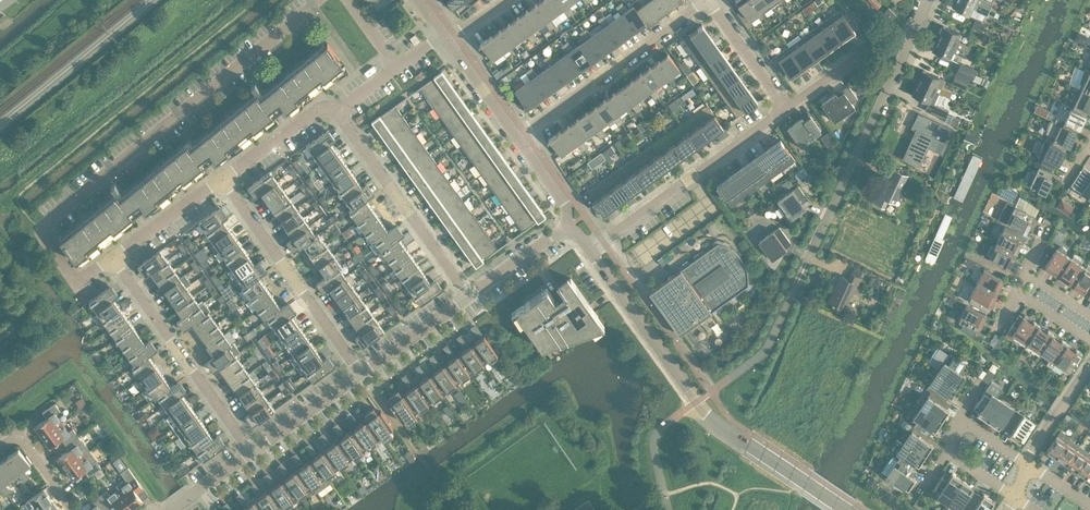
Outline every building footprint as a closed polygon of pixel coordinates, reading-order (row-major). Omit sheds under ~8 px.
[(466,0),(447,0),(453,7),(455,6),(458,11),(469,3),(466,0)] [(553,27),(556,25),(550,18),(556,13),(547,0),(540,0),(536,3),(553,27)] [(568,16),(571,14),(561,0),(547,0),(556,13),(557,13),(562,20),(567,16),(568,16)] [(575,0),(574,0),(561,0),(571,14),(574,12),(569,4),(575,0)] [(643,0),(638,0),(641,5),(636,9),(645,21),(644,22),(647,26),(656,19),(643,0)] [(656,19),(665,12),(656,0),(648,0),(647,0),(643,0),(656,19)] [(665,12),(674,6),(670,0),(656,0),(665,12)] [(751,0),(735,0),(741,9),(736,12),(748,28),(753,24),(751,21),(758,16),(760,19),(763,17),(751,0)] [(763,17),(766,15),(764,12),(771,7),(766,0),(751,0),(763,17)] [(878,0),(875,0),(872,4),(877,8),(881,3),(878,0)] [(971,0),(956,0),(953,6),(969,14),(972,7),(976,9),(975,10),(987,15),(988,13),(993,16),(996,11),(990,9),(971,0)] [(990,9),(992,3),(985,0),(971,0),(990,9)] [(635,28),(644,22),(645,21),(636,9),(633,5),(627,10),(622,2),(618,4),(635,28)] [(527,10),(538,26),(544,22),(549,29),(552,27),(553,27),(536,3),(527,10)] [(615,18),(626,35),(635,28),(618,4),(615,7),(621,14),(615,18)] [(896,15),(888,7),(883,13),(893,23),(895,20),(893,18),(896,15)] [(826,19),(842,41),(855,31),(839,9),(826,19)] [(517,16),(535,40),(538,38),(532,30),(538,26),(527,10),(517,16)] [(600,17),(617,41),(626,35),(615,18),(609,23),(604,15),(600,17)] [(531,42),(535,40),(517,16),(508,23),(520,39),(526,35),(531,42)] [(597,31),(608,48),(617,41),(600,17),(597,20),(603,27),(597,31)] [(814,28),(829,50),(842,41),(826,19),(814,28)] [(983,32),(986,24),(976,19),(973,27),(983,32)] [(514,43),(520,39),(508,23),(499,29),(516,53),(520,51),(514,43)] [(691,52),(711,38),(702,24),(679,40),(689,54),(691,52)] [(939,38),(967,51),(970,46),(957,40),(960,34),(943,26),(940,34),(941,35),(939,38)] [(981,32),(971,27),(969,33),(979,38),(981,32)] [(582,30),(599,54),(608,48),(597,31),(591,36),(585,28),(582,30)] [(801,37),(817,59),(829,50),(814,28),(801,37)] [(489,37),(500,53),(508,48),(513,55),(516,53),(499,29),(489,37)] [(579,44),(590,61),(599,54),(582,30),(579,33),(585,40),(579,44)] [(1083,35),(1076,32),(1073,39),(1083,43),(1085,39),(1083,35)] [(415,34),(412,36),(410,37),(415,44),(420,40),(415,34)] [(500,53),(489,37),(481,43),(493,59),(500,53)] [(788,46),(804,68),(817,59),(801,37),(788,46)] [(700,65),(720,50),(711,38),(691,52),(700,65)] [(967,51),(939,38),(937,42),(936,41),(932,50),(949,58),(952,51),(965,56),(967,51)] [(564,43),(581,67),(590,61),(579,44),(573,49),(567,41),(564,43)] [(286,110),(309,92),(343,64),(327,42),(267,90),(265,93),(260,86),(259,86),(255,81),(251,84),(255,89),(255,90),(257,92),(197,141),(190,147),(187,142),(127,191),(124,193),(120,187),(119,187),(115,181),(111,184),(115,190),(117,193),(60,239),(76,261),(140,209),(143,206),(146,210),(210,159),(213,156),(216,160),(280,108),(283,106),(286,110)] [(560,57),(572,74),(581,67),(564,43),(561,46),(566,53),(560,57)] [(791,77),(804,68),(788,46),(770,59),(781,75),(787,72),(791,77)] [(720,50),(700,65),(709,78),(730,63),(720,50)] [(658,60),(675,84),(678,82),(673,74),(680,70),(668,53),(658,60)] [(546,56),(563,80),(572,74),(560,57),(555,62),(549,54),(546,56)] [(542,70),(554,87),(563,80),(546,56),(543,59),(548,66),(542,70)] [(649,67),(661,83),(667,79),(672,86),(675,84),(658,60),(649,67)] [(972,79),(976,69),(960,62),(956,72),(972,79)] [(510,63),(503,69),(505,72),(513,67),(510,63)] [(730,63),(709,78),(718,90),(739,76),(730,63)] [(528,69),(545,93),(554,87),(542,70),(536,74),(531,67),(528,69)] [(640,73),(657,97),(660,95),(655,87),(661,83),(649,67),(640,73)] [(1089,71),(1089,70),(1084,68),(1079,82),(1083,84),(1081,89),(1089,94),(1089,71)] [(506,74),(509,77),(516,72),(514,69),(506,74)] [(523,84),(534,101),(545,93),(528,69),(525,72),(530,79),(523,84)] [(921,79),(919,83),(934,90),(939,92),(950,97),(953,90),(942,85),(941,86),(937,84),(940,78),(923,70),(919,79),(921,79)] [(426,97),(449,81),(441,71),(419,87),(426,97)] [(631,79),(643,96),(649,92),(654,99),(657,97),(640,73),(631,79)] [(952,82),(966,88),(970,79),(956,73),(952,82)] [(739,76),(718,90),(728,103),(748,88),(739,76)] [(622,86),(639,110),(642,107),(637,100),(643,96),(631,79),(622,86)] [(433,107),(456,91),(449,81),(426,97),(433,107)] [(934,103),(939,92),(934,90),(919,83),(918,86),(916,85),(912,94),(928,102),(925,109),(945,118),(949,110),(934,103)] [(534,101),(523,84),(515,90),(527,106),(534,101)] [(613,93),(625,109),(631,105),(636,112),(639,110),(622,86),(613,93)] [(1081,89),(1075,86),(1071,101),(1074,102),(1072,107),(1072,108),(1085,114),(1088,109),(1089,109),(1089,94),(1081,89)] [(857,98),(849,87),(838,95),(836,93),(822,103),(825,108),(823,109),(828,117),(830,115),(834,120),(854,106),(851,102),(857,98)] [(728,103),(737,116),(757,102),(748,88),(728,103)] [(440,116),(462,100),(456,91),(433,107),(440,116)] [(604,99),(621,123),(624,121),(619,113),(625,109),(613,93),(604,99)] [(595,106),(607,122),(613,118),(618,125),(621,123),(604,99),(595,106)] [(447,126),(469,110),(462,100),(440,116),(447,126)] [(693,113),(709,136),(723,126),(706,103),(693,113)] [(1085,114),(1072,108),(1072,107),(1065,104),(1060,118),(1064,120),(1062,125),(1075,132),(1078,126),(1079,127),(1085,114)] [(380,131),(402,115),(395,105),(372,121),(380,131)] [(586,112),(603,136),(606,134),(601,126),(607,122),(595,106),(586,112)] [(454,135),(476,119),(469,110),(447,126),(454,135)] [(577,118),(589,135),(595,131),(600,138),(603,136),(586,112),(577,118)] [(709,136),(693,113),(680,123),(696,145),(709,136)] [(387,140),(409,124),(402,115),(380,131),(387,140)] [(797,139),(801,145),(821,130),(810,115),(804,119),(802,117),(788,127),(792,132),(790,134),(795,141),(797,139)] [(950,123),(956,126),(959,119),(953,116),(950,123)] [(568,125),(585,149),(588,146),(583,139),(589,135),(577,118),(568,125)] [(461,145),(483,129),(476,119),(454,135),(461,145)] [(1062,125),(1055,121),(1050,119),(1045,134),(1048,135),(1045,139),(1051,142),(1051,143),(1065,149),(1067,144),(1069,145),(1075,132),(1062,125)] [(953,129),(940,123),(936,132),(914,121),(911,128),(919,132),(915,142),(911,141),(903,158),(918,165),(928,144),(937,148),(935,151),(942,154),(953,129)] [(696,145),(680,123),(666,132),(683,155),(696,145)] [(393,150),(416,134),(409,124),(387,140),(393,150)] [(558,132),(570,148),(577,144),(582,151),(585,149),(568,125),(558,132)] [(306,145),(313,154),(330,142),(335,138),(329,129),(306,145)] [(468,155),(490,139),(483,129),(461,145),(468,155)] [(570,148),(558,132),(549,138),(561,155),(570,148)] [(683,155),(666,132),(653,142),(669,165),(683,155)] [(400,159),(423,143),(416,134),(393,150),(400,159)] [(474,164),(497,148),(490,139),(468,155),(474,164)] [(767,149),(782,169),(795,160),(780,139),(767,149)] [(1059,162),(1065,149),(1051,143),(1051,142),(1045,139),(1044,139),(1038,159),(1054,167),(1057,161),(1059,162)] [(622,145),(618,140),(614,143),(617,148),(622,145)] [(337,151),(330,142),(313,154),(320,163),(337,151)] [(669,165),(653,142),(640,151),(656,174),(669,165)] [(407,169),(429,153),(423,143),(400,159),(407,169)] [(481,174),(504,158),(497,148),(474,164),(481,174)] [(606,149),(602,153),(606,159),(610,156),(606,149)] [(754,158),(769,178),(782,169),(767,149),(754,158)] [(326,172),(343,160),(337,151),(320,163),(326,172)] [(656,174),(640,151),(626,161),(643,184),(656,174)] [(414,179),(436,163),(429,153),(407,169),(414,179)] [(983,158),(973,153),(953,197),(962,202),(983,158)] [(488,183),(510,167),(504,158),(481,174),(488,183)] [(742,167),(756,187),(769,178),(754,158),(742,167)] [(579,159),(571,165),(574,168),(581,163),(579,159)] [(332,181),(349,169),(343,160),(326,172),(332,181)] [(643,184),(626,161),(613,170),(630,193),(643,184)] [(586,171),(591,167),(587,162),(582,166),(586,171)] [(421,188),(443,172),(436,163),(414,179),(421,188)] [(1051,178),(1049,177),(1052,171),(1039,165),(1036,170),(1032,169),(1031,171),(1028,170),(1024,179),(1026,180),(1024,182),(1045,191),(1051,178)] [(1070,184),(1076,188),(1089,197),(1089,170),(1088,169),(1083,165),(1070,184)] [(495,193),(517,177),(510,167),(488,183),(495,193)] [(729,176),(743,197),(756,187),(742,167),(729,176)] [(888,200),(894,203),(907,174),(892,167),(885,182),(879,195),(875,193),(871,201),(884,207),(888,200)] [(339,190),(356,178),(349,169),(332,181),(339,190)] [(630,193),(613,170),(600,180),(616,203),(630,193)] [(260,192),(277,180),(270,171),(248,186),(255,196),(260,193),(260,192)] [(428,198),(450,182),(443,172),(421,188),(428,198)] [(743,197),(729,176),(716,186),(730,206),(743,197)] [(502,202),(524,186),(517,177),(495,193),(502,202)] [(362,187),(356,178),(339,190),(345,199),(362,187)] [(266,201),(283,189),(277,180),(260,192),(260,193),(266,201)] [(599,208),(603,212),(616,203),(600,180),(580,194),(579,193),(579,194),(587,205),(592,201),(597,209),(599,208)] [(435,207),(457,191),(450,182),(428,198),(435,207)] [(362,187),(345,199),(351,208),(352,208),(365,199),(366,199),(369,197),(369,196),(374,193),(367,183),(362,187)] [(805,207),(803,204),(809,200),(798,185),(778,200),(782,205),(780,206),(785,213),(787,212),(791,217),(805,207)] [(509,212),(531,196),(524,186),(502,202),(509,212)] [(273,210),(290,198),(283,189),(266,201),(273,210)] [(441,217),(464,201),(457,191),(435,207),(441,217)] [(516,222),(538,206),(531,196),(509,212),(516,222)] [(279,219),(296,207),(290,198),(273,210),(279,219)] [(349,210),(357,221),(373,209),(366,199),(365,199),(352,208),(351,208),(349,210)] [(448,226),(471,210),(464,201),(441,217),(448,226)] [(1007,201),(998,219),(1006,223),(1007,221),(1027,231),(1028,230),(1027,230),(1031,221),(1032,221),(1035,215),(1007,201)] [(216,210),(199,222),(206,231),(223,219),(228,215),(221,206),(216,210)] [(522,231),(545,215),(538,206),(516,222),(522,231)] [(286,228),(303,216),(296,207),(279,219),(286,228)] [(373,209),(357,221),(365,231),(381,220),(373,209)] [(455,236),(477,220),(471,210),(448,226),(455,236)] [(330,216),(334,221),(338,218),(335,213),(330,216)] [(955,217),(946,213),(926,257),(935,261),(955,217)] [(292,237),(309,225),(303,216),(286,228),(292,237)] [(329,225),(334,221),(330,216),(325,219),(329,225)] [(229,228),(223,219),(206,231),(212,240),(229,228)] [(365,231),(372,242),(373,243),(375,241),(375,240),(388,231),(388,230),(381,220),(365,231)] [(462,246),(484,230),(477,220),(455,236),(462,246)] [(375,241),(381,249),(398,237),(398,238),(404,234),(397,224),(392,228),(391,228),(388,230),(388,231),(375,240),(375,241)] [(316,234),(315,234),(309,225),(292,237),(292,238),(292,237),(287,241),(294,251),(303,245),(302,244),(316,234)] [(1021,241),(1022,242),(1025,235),(1005,225),(997,241),(1017,251),(1017,250),(1021,241)] [(786,248),(784,245),(790,241),(779,226),(759,241),(763,246),(761,247),(766,255),(768,253),(772,258),(786,248)] [(219,249),(236,237),(229,228),(212,240),(219,249)] [(469,255),(491,239),(484,230),(462,246),(469,255)] [(326,243),(318,233),(318,232),(315,234),(316,234),(302,244),(303,245),(310,255),(326,243)] [(225,258),(242,246),(236,237),(219,249),(225,258)] [(398,237),(381,249),(388,258),(405,246),(398,238),(398,237)] [(491,239),(469,255),(476,265),(498,249),(491,239)] [(1018,250),(1017,250),(1017,251),(997,241),(994,246),(991,245),(986,254),(990,255),(989,257),(1010,267),(1010,266),(1010,265),(1014,257),(1015,257),(1018,250)] [(714,245),(702,253),(732,296),(744,287),(748,285),(748,280),(747,272),(744,263),(743,260),(739,255),(736,252),(729,247),(721,243),(717,242),(714,245)] [(318,265),(333,254),(326,243),(310,255),(318,265)] [(232,267),(248,255),(242,246),(225,258),(232,267)] [(405,246),(388,258),(394,268),(411,255),(405,246)] [(1056,248),(1044,267),(1045,267),(1053,272),(1053,273),(1059,277),(1059,276),(1071,257),(1065,254),(1066,252),(1066,250),(1065,248),(1063,246),(1061,246),(1059,246),(1057,248),(1056,248)] [(150,271),(167,259),(160,249),(138,265),(145,275),(150,271)] [(357,253),(361,259),(365,255),(361,250),(357,253)] [(357,253),(352,257),(356,262),(361,259),(357,253)] [(702,253),(679,270),(710,312),(732,296),(702,253)] [(339,267),(342,265),(333,254),(318,265),(325,276),(339,266),(339,267)] [(1071,257),(1059,276),(1067,282),(1073,286),(1073,285),(1085,267),(1080,263),(1082,260),(1073,254),(1071,258),(1071,257)] [(238,276),(255,264),(248,255),(232,267),(238,276)] [(411,255),(394,268),(401,277),(418,264),(411,255)] [(662,265),(666,262),(661,256),(658,259),(662,265)] [(156,280),(174,268),(167,259),(150,271),(156,280)] [(244,285),(245,286),(258,276),(267,270),(260,260),(255,264),(238,276),(244,285)] [(418,264),(401,277),(407,286),(424,273),(418,264)] [(1073,285),(1073,286),(1082,291),(1081,292),(1087,296),(1088,295),(1087,295),(1089,290),(1089,265),(1088,264),(1085,267),(1073,285)] [(328,288),(345,275),(339,267),(339,266),(325,276),(316,282),(323,291),(328,288)] [(163,289),(180,277),(174,268),(156,280),(163,289)] [(976,284),(996,294),(999,288),(1003,279),(1003,280),(1004,278),(984,268),(976,284)] [(652,290),(649,292),(679,334),(682,332),(710,312),(679,270),(674,273),(655,287),(652,290)] [(424,273),(407,286),(414,295),(431,282),(430,282),(424,273)] [(833,304),(832,307),(843,312),(852,291),(855,293),(862,278),(851,273),(848,279),(839,275),(827,300),(832,302),(831,303),(833,304)] [(335,297),(352,284),(345,275),(328,288),(335,297)] [(868,283),(878,288),(882,280),(872,275),(868,283)] [(242,287),(250,298),(266,286),(258,276),(245,286),(244,285),(242,287)] [(169,298),(186,286),(180,277),(163,289),(169,298)] [(515,309),(548,355),(552,361),(604,324),(570,277),(559,285),(563,291),(554,297),(547,287),(515,309)] [(431,282),(414,295),(421,304),(443,288),(436,278),(430,282),(431,282)] [(341,306),(358,294),(352,284),(335,297),(341,306)] [(996,295),(996,294),(976,284),(968,300),(989,310),(992,304),(991,303),(995,295),(996,295)] [(89,301),(96,310),(113,298),(118,294),(111,285),(89,301)] [(176,307),(193,295),(186,286),(169,298),(176,307)] [(266,286),(250,298),(257,309),(273,297),(266,286)] [(225,299),(230,296),(226,291),(221,294),(225,299)] [(221,303),(225,299),(221,294),(217,297),(221,303)] [(348,315),(365,303),(358,294),(341,306),(348,315)] [(182,316),(199,304),(193,295),(176,307),(182,316)] [(281,307),(273,297),(257,309),(265,320),(268,318),(267,317),(281,308),(281,307)] [(96,310),(102,319),(119,307),(113,298),(96,310)] [(267,317),(268,318),(274,327),(291,314),(291,315),(297,311),(290,301),(281,307),(281,308),(267,317)] [(354,324),(371,312),(365,303),(348,315),(354,324)] [(206,313),(199,304),(182,316),(177,320),(184,329),(189,326),(193,323),(192,323),(206,313)] [(966,304),(958,320),(963,323),(960,328),(960,329),(965,331),(974,335),(977,329),(979,330),(982,324),(981,324),(986,315),(987,314),(972,307),(966,304)] [(102,319),(109,328),(126,316),(119,307),(102,319)] [(80,314),(77,309),(71,313),(75,318),(80,314)] [(216,322),(208,311),(206,313),(192,323),(193,323),(200,334),(216,322)] [(360,333),(377,321),(371,312),(354,324),(360,332),(360,333)] [(1026,315),(1025,314),(1023,316),(1019,313),(1009,328),(1005,334),(1012,339),(1014,335),(1027,343),(1039,324),(1039,325),(1040,324),(1034,320),(1033,321),(1025,315),(1026,315)] [(291,314),(274,327),(280,336),(297,323),(291,314)] [(109,328),(115,337),(132,325),(126,316),(109,328)] [(384,330),(377,321),(360,333),(360,332),(355,336),(362,346),(384,330)] [(216,322),(200,334),(208,344),(224,333),(216,322)] [(297,323),(280,336),(287,345),(304,332),(297,323)] [(1047,330),(1039,325),(1039,324),(1027,343),(1041,352),(1053,334),(1054,334),(1048,330),(1047,330)] [(115,337),(122,346),(139,334),(132,325),(115,337)] [(248,331),(252,337),(257,333),(253,328),(248,331)] [(730,339),(734,336),(728,329),(725,331),(730,339)] [(252,337),(248,331),(244,334),(247,340),(252,337)] [(304,332),(287,345),(293,354),(310,341),(304,332)] [(229,346),(232,344),(224,333),(208,344),(215,354),(215,355),(229,345),(229,346)] [(122,346),(128,355),(145,343),(139,334),(122,346)] [(1062,339),(1062,340),(1054,334),(1053,334),(1041,352),(1049,358),(1045,363),(1051,367),(1067,343),(1068,344),(1068,343),(1062,339)] [(470,345),(483,364),(484,363),(483,362),(488,359),(489,360),(497,353),(484,335),(475,341),(476,342),(471,345),(470,345)] [(991,348),(997,352),(1004,340),(999,337),(991,348)] [(157,349),(150,339),(145,343),(128,355),(134,364),(135,364),(148,355),(149,355),(152,353),(157,349)] [(310,341),(293,354),(300,363),(317,350),(310,341)] [(1076,349),(1068,344),(1067,343),(1051,367),(1060,373),(1064,367),(1070,371),(1070,370),(1073,372),(1080,361),(1078,359),(1082,352),(1076,349)] [(235,354),(229,346),(229,345),(215,355),(215,354),(211,357),(212,357),(207,361),(213,370),(218,366),(235,354)] [(456,355),(470,373),(469,372),(474,369),(475,370),(483,364),(470,345),(462,351),(462,352),(457,355),(456,354),(456,355)] [(939,369),(937,371),(958,385),(966,375),(963,373),(968,365),(950,353),(949,353),(937,345),(927,361),(939,369)] [(317,350),(300,363),(306,372),(323,360),(323,359),(317,350)] [(225,375),(242,363),(235,354),(218,366),(225,375)] [(132,365),(140,377),(156,365),(149,355),(148,355),(135,364),(134,364),(132,365)] [(313,381),(330,369),(335,365),(328,355),(323,359),(323,360),(306,372),(313,381)] [(442,365),(456,383),(455,382),(461,379),(470,373),(456,355),(448,361),(448,362),(443,365),(443,364),(442,365)] [(231,385),(248,372),(242,363),(225,375),(231,385)] [(140,377),(148,387),(164,376),(156,365),(140,377)] [(428,375),(442,393),(442,392),(447,388),(447,389),(456,383),(442,365),(434,371),(435,371),(429,375),(429,374),(428,375)] [(927,387),(931,390),(945,399),(949,394),(951,396),(958,385),(937,371),(927,387)] [(238,394),(255,381),(248,372),(231,385),(238,394)] [(415,384),(428,403),(428,402),(433,398),(434,399),(442,393),(428,375),(420,381),(421,381),(416,385),(415,384)] [(156,398),(158,397),(158,396),(171,386),(164,376),(148,387),(156,398)] [(158,396),(158,397),(164,405),(181,393),(187,390),(180,380),(175,384),(174,384),(171,386),(158,396)] [(244,403),(261,390),(255,381),(238,394),(244,403)] [(1002,400),(996,396),(1002,388),(991,381),(973,407),(979,411),(977,414),(988,421),(1002,400)] [(401,395),(414,412),(419,408),(420,409),(428,403),(415,384),(406,390),(407,391),(402,395),(401,395)] [(389,395),(393,401),(390,404),(402,421),(405,418),(406,419),(414,413),(414,412),(401,395),(402,395),(397,389),(389,395)] [(462,404),(467,400),(459,389),(454,393),(462,404)] [(251,412),(268,399),(261,390),(244,403),(251,411),(251,412)] [(931,390),(921,406),(942,420),(949,409),(946,408),(950,402),(945,399),(931,390)] [(164,405),(171,414),(188,402),(181,393),(164,405)] [(274,409),(268,399),(251,412),(251,411),(245,415),(252,425),(257,421),(274,409)] [(1005,429),(1018,410),(1002,400),(988,421),(998,428),(1000,425),(1005,429)] [(43,435),(62,422),(55,413),(60,410),(55,402),(42,411),(47,417),(34,426),(38,431),(39,430),(43,435)] [(171,414),(177,423),(194,411),(188,402),(171,414)] [(377,412),(373,406),(364,412),(369,418),(381,435),(382,436),(390,430),(390,429),(393,427),(381,410),(377,412)] [(910,422),(915,425),(929,434),(932,429),(935,431),(942,420),(921,406),(910,422)] [(1018,410),(1005,429),(1011,432),(1009,435),(1020,442),(1023,437),(1026,438),(1031,430),(1029,428),(1034,421),(1018,410)] [(177,423),(184,432),(201,420),(194,411),(177,423)] [(355,427),(368,446),(377,440),(376,439),(381,435),(369,418),(364,422),(363,421),(355,427)] [(184,432),(190,441),(207,429),(201,420),(184,432)] [(62,422),(43,435),(47,441),(45,442),(49,447),(61,438),(65,443),(78,434),(73,428),(68,431),(62,422)] [(934,437),(929,434),(915,425),(905,441),(926,455),(933,444),(930,442),(934,437)] [(368,446),(355,427),(354,428),(355,428),(350,432),(349,431),(341,437),(354,456),(363,450),(362,449),(367,445),(368,446)] [(207,429),(190,441),(197,450),(214,438),(213,438),(207,429)] [(1055,460),(1066,442),(1069,438),(1070,436),(1060,430),(1046,451),(1052,455),(1051,457),(1055,460)] [(78,434),(65,443),(70,449),(57,458),(61,463),(62,462),(66,467),(83,455),(85,454),(78,445),(83,441),(78,434)] [(214,438),(197,450),(203,460),(220,448),(225,444),(219,434),(213,438),(214,438)] [(354,456),(341,437),(341,438),(336,442),(335,441),(327,447),(341,466),(349,460),(348,459),(353,455),(354,456)] [(1060,460),(1066,464),(1079,445),(1069,438),(1066,442),(1055,460),(1059,462),(1060,460)] [(419,443),(419,445),(423,450),(424,450),(425,451),(427,450),(428,448),(427,446),(424,442),(422,441),(420,441),(419,443)] [(919,465),(926,455),(905,441),(894,456),(892,455),(897,459),(898,459),(912,469),(913,468),(916,463),(919,465)] [(1070,470),(1074,473),(1089,451),(1079,445),(1066,464),(1072,468),(1070,470)] [(341,466),(327,447),(327,448),(322,452),(322,451),(313,457),(327,476),(335,470),(334,469),(340,465),(340,466),(341,466)] [(9,455),(27,480),(30,477),(24,469),(32,463),(26,454),(25,456),(19,448),(9,455)] [(85,454),(83,455),(66,467),(70,473),(68,474),(72,478),(84,469),(89,476),(101,467),(89,450),(85,454)] [(406,455),(409,459),(411,460),(413,460),(414,458),(414,457),(414,456),(411,451),(409,450),(407,451),(406,452),(406,455)] [(1089,451),(1074,473),(1078,475),(1080,473),(1086,477),(1089,471),(1089,452),(1089,451)] [(11,478),(17,473),(24,482),(27,480),(9,455),(0,461),(0,463),(11,478)] [(916,471),(913,468),(912,469),(898,459),(897,459),(892,455),(882,471),(887,474),(887,475),(894,480),(893,482),(901,488),(903,485),(908,489),(915,478),(913,476),(916,471)] [(327,476),(313,457),(314,458),(308,462),(308,461),(300,467),(313,486),(321,480),(321,479),(326,475),(326,476),(327,476)] [(7,493),(11,491),(4,483),(11,478),(0,463),(0,483),(7,493)] [(187,465),(181,469),(184,474),(190,470),(187,465)] [(143,501),(134,489),(141,484),(128,466),(121,471),(125,478),(116,484),(119,488),(132,507),(138,503),(139,504),(143,501)] [(313,486),(300,467),(299,467),(300,468),(295,472),(294,471),(286,477),(299,496),(307,490),(307,489),(312,485),(313,486)] [(932,490),(949,500),(963,479),(952,472),(950,475),(945,471),(932,490)] [(299,496),(286,477),(285,477),(286,478),(281,482),(280,481),(272,487),(285,506),(294,500),(293,499),(298,495),(299,496)] [(963,479),(949,500),(963,509),(965,509),(976,492),(971,489),(973,486),(963,479)] [(272,487),(272,488),(267,492),(266,491),(258,497),(268,509),(279,509),(280,509),(279,509),(284,505),(285,506),(272,487)] [(109,507),(114,503),(119,509),(128,509),(132,507),(119,488),(110,495),(106,490),(100,495),(109,507)] [(51,498),(47,492),(45,493),(42,489),(26,501),(32,509),(34,509),(51,498)] [(976,492),(965,509),(992,509),(993,507),(991,506),(994,500),(983,493),(982,496),(976,492)] [(100,495),(93,500),(96,505),(89,509),(105,509),(109,507),(100,495)] [(258,497),(258,498),(253,501),(244,507),(247,509),(268,509),(258,497)] [(57,509),(54,505),(55,504),(51,498),(34,509),(55,509),(57,509)]
